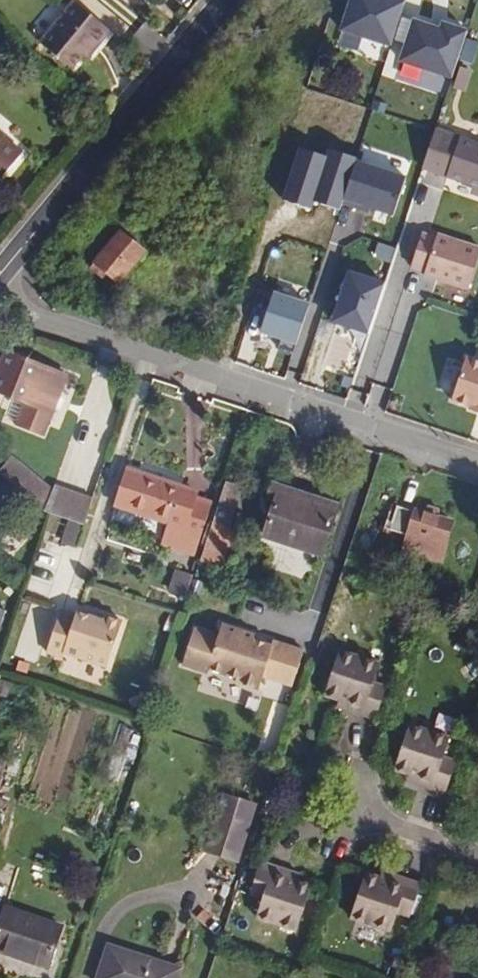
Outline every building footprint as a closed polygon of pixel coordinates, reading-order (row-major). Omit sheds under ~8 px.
[(395,48),(411,0),(351,0),(341,29),(395,48)] [(82,56),(90,46),(94,49),(109,31),(73,1),(39,43),(71,69),(82,56)] [(402,61),(458,79),(473,33),(417,15),(402,61)] [(94,49),(90,46),(82,56),(86,59),(94,49)] [(433,128),(421,167),(477,186),(477,143),(433,128)] [(0,135),(0,181),(23,154),(0,135)] [(413,178),(363,160),(347,204),(371,212),(373,208),(399,217),(413,178)] [(424,169),(419,183),(469,201),(474,187),(424,169)] [(316,187),(308,184),(297,215),(330,226),(343,191),(318,182),(316,187)] [(127,231),(101,263),(122,280),(148,249),(127,231)] [(442,234),(441,237),(426,232),(416,265),(431,270),(430,274),(472,288),(477,271),(477,245),(442,234)] [(309,305),(274,293),(260,332),(281,339),(278,348),(293,353),(309,305)] [(21,422),(43,432),(66,375),(14,354),(9,366),(0,363),(0,392),(28,404),(21,422)] [(477,356),(463,398),(477,403),(477,356)] [(96,499),(67,490),(60,488),(18,453),(3,472),(51,510),(88,522),(96,499)] [(207,556),(223,507),(201,501),(203,492),(137,470),(126,505),(176,521),(170,544),(207,556)] [(288,496),(274,538),(327,556),(341,513),(288,496)] [(404,506),(397,527),(417,533),(412,550),(445,561),(457,522),(404,506)] [(69,521),(62,543),(79,548),(86,527),(69,521)] [(176,569),(168,592),(188,599),(196,576),(176,569)] [(62,613),(49,653),(65,659),(67,654),(109,667),(124,623),(95,613),(94,618),(79,613),(77,618),(62,613)] [(200,627),(188,664),(213,672),(214,668),(242,677),(240,681),(264,688),(268,677),(297,686),(308,651),(278,641),(276,645),(258,639),(260,635),(228,624),(224,636),(200,627)] [(394,687),(383,683),(389,665),(348,652),(334,695),(348,699),(360,703),(357,712),(383,720),(394,687)] [(357,712),(360,703),(348,699),(345,708),(357,712)] [(441,715),(436,729),(454,735),(459,721),(441,715)] [(451,755),(456,736),(415,724),(401,766),(415,771),(428,775),(425,784),(451,792),(462,759),(451,755)] [(425,784),(428,775),(415,771),(412,780),(425,784)] [(260,805),(221,793),(203,852),(242,864),(260,805)] [(304,935),(318,892),(304,888),(291,884),(293,874),(269,867),(257,900),(269,904),(263,921),(304,935)] [(398,883),(400,876),(389,873),(388,879),(398,883)] [(304,888),(307,879),(293,874),(291,884),(304,888)] [(416,918),(426,885),(400,876),(398,883),(388,879),(373,875),(359,919),(399,933),(404,915),(416,918)] [(56,967),(69,927),(11,908),(8,914),(0,911),(0,949),(56,967)] [(105,977),(184,977),(187,970),(115,946),(105,977)]
